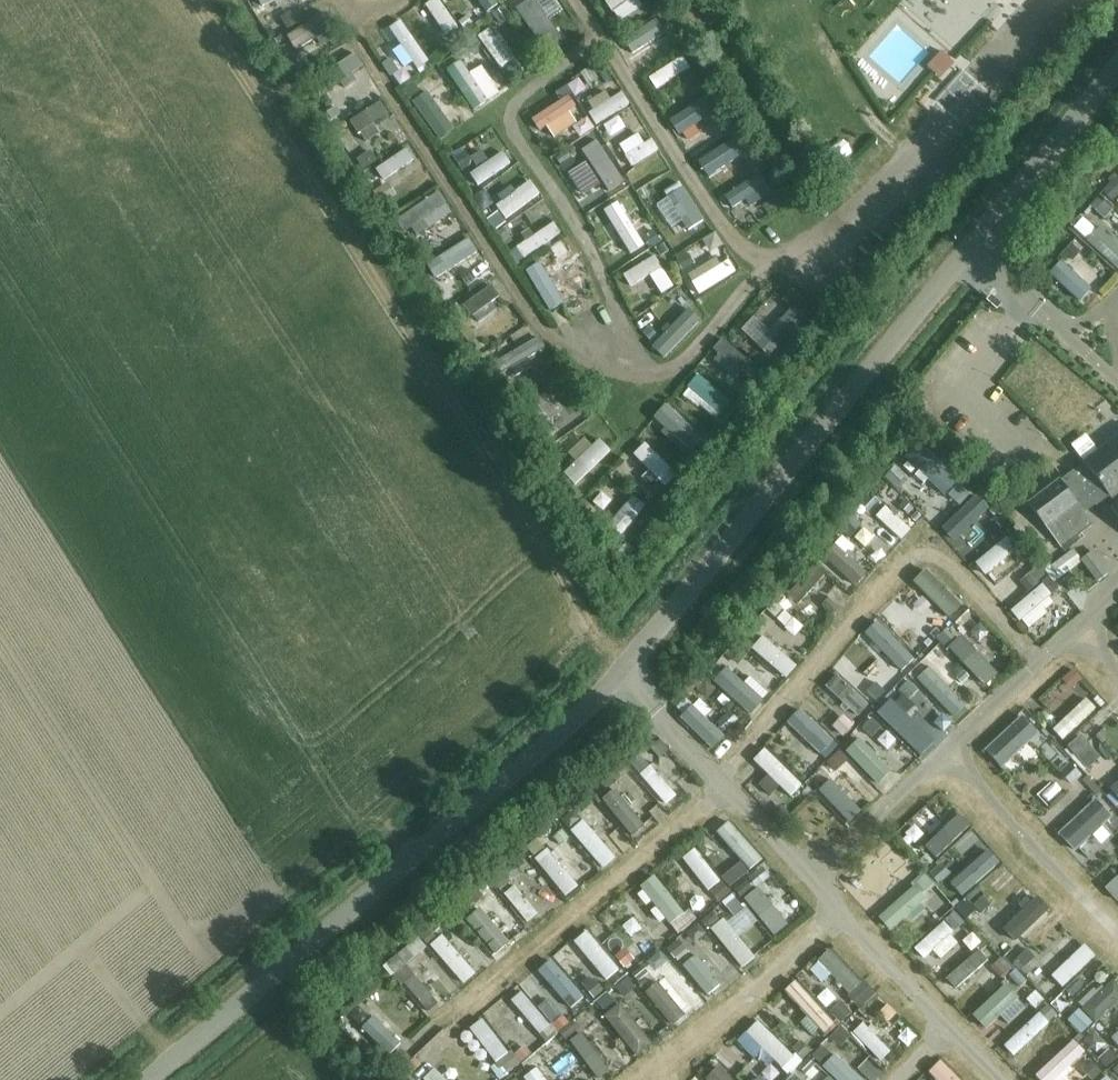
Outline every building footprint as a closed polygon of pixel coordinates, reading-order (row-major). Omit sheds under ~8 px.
[(445,35),(456,27),(438,0),(433,0),(425,5),(445,35)] [(493,0),(462,0),(472,14),(482,6),(487,12),(497,5),(493,0)] [(605,2),(612,12),(624,4),(627,9),(634,5),(631,0),(609,0),(605,2)] [(554,42),(528,6),(518,14),(544,49),(554,42)] [(300,43),(331,25),(325,15),(294,33),(300,43)] [(658,21),(627,41),(633,51),(650,41),(657,52),(671,43),(658,21)] [(423,57),(402,25),(390,33),(394,39),(389,42),(394,50),(400,47),(411,64),(423,57)] [(478,37),(508,79),(519,71),(489,29),(478,37)] [(947,37),(933,53),(949,66),(963,50),(947,37)] [(449,63),(441,70),(471,108),(484,98),(460,67),(467,62),(457,49),(445,58),(449,63)] [(682,57),(649,79),(656,89),(679,74),(683,81),(689,76),(686,71),(689,69),(682,57)] [(350,58),(326,74),(332,84),(339,80),(344,89),(356,81),(350,73),(357,69),(350,58)] [(408,95),(434,131),(445,124),(418,87),(408,95)] [(716,92),(671,122),(679,134),(724,104),(716,92)] [(595,125),(629,104),(622,93),(606,103),(602,97),(591,104),(595,110),(588,114),(595,125)] [(568,96),(531,120),(538,131),(549,124),(553,131),(564,124),(560,117),(575,107),(568,96)] [(379,103),(349,122),(357,134),(359,132),(365,142),(378,133),(372,124),(387,115),(379,103)] [(485,132),(504,124),(500,114),(481,122),(485,132)] [(566,171),(596,150),(589,139),(558,161),(566,171)] [(622,172),(658,150),(651,140),(616,162),(622,172)] [(730,143),(703,162),(711,173),(717,169),(722,175),(736,164),(732,158),(738,154),(730,143)] [(383,181),(413,160),(406,149),(375,170),(383,181)] [(474,188),(505,168),(498,157),(467,177),(474,188)] [(610,172),(581,195),(588,204),(596,198),(602,206),(611,199),(606,191),(618,182),(617,182),(623,177),(617,169),(611,173),(610,172)] [(759,175),(725,197),(732,208),(754,194),(758,200),(767,194),(763,188),(766,186),(759,175)] [(652,215),(686,194),(678,182),(668,189),(663,182),(649,191),(653,198),(644,203),(652,215)] [(504,219),(534,196),(527,187),(516,195),(512,190),(502,197),(506,203),(497,210),(504,219)] [(414,225),(446,204),(439,192),(407,214),(414,225)] [(633,212),(602,233),(609,243),(617,238),(621,244),(629,238),(625,232),(640,222),(633,212)] [(670,255),(707,233),(700,222),(682,232),(680,227),(674,231),(677,235),(664,243),(670,255)] [(523,258),(560,234),(553,223),(534,236),(529,229),(520,235),(525,242),(517,248),(523,258)] [(1100,235),(1091,245),(1117,270),(1117,251),(1100,235)] [(466,244),(438,262),(444,272),(453,267),(459,276),(472,267),(466,258),(473,254),(466,244)] [(654,257),(623,275),(630,287),(644,279),(647,284),(657,278),(654,272),(661,268),(654,257)] [(702,291),(734,270),(727,259),(695,280),(702,291)] [(525,271),(550,312),(563,304),(539,263),(525,271)] [(1052,272),(1081,299),(1090,289),(1060,263),(1052,272)] [(654,310),(677,294),(665,275),(641,291),(654,310)] [(491,285),(463,306),(471,317),(473,316),(479,323),(496,310),(491,303),(499,297),(491,285)] [(674,346),(703,319),(694,309),(665,337),(674,346)] [(763,363),(799,324),(787,313),(752,352),(763,363)] [(538,338),(490,365),(496,376),(511,368),(515,376),(532,367),(527,359),(544,349),(538,338)] [(755,368),(722,340),(714,350),(746,378),(755,368)] [(730,404),(699,379),(691,390),(695,393),(691,397),(692,398),(683,409),(693,418),(703,406),(717,417),(720,413),(722,415),(730,404)] [(524,409),(547,439),(558,431),(535,401),(524,409)] [(1093,455),(1117,432),(1117,406),(1115,403),(1077,437),(1093,455)] [(662,419),(690,446),(698,437),(671,411),(662,419)] [(1060,481),(1030,504),(1066,551),(1081,539),(1078,536),(1093,524),(1072,497),(1080,491),(1088,502),(1105,489),(1116,503),(1111,506),(1117,515),(1117,436),(1060,481)] [(554,449),(577,480),(588,472),(583,467),(587,464),(582,457),(578,460),(564,441),(554,449)] [(918,462),(942,486),(952,475),(917,441),(892,466),(903,477),(918,462)] [(633,455),(664,487),(676,476),(644,444),(633,455)] [(869,528),(899,494),(884,481),(871,496),(876,500),(859,519),(869,528)] [(615,542),(645,507),(633,496),(603,532),(615,542)] [(976,496),(942,529),(954,542),(988,509),(976,496)] [(870,537),(847,518),(839,529),(862,547),(870,537)] [(1056,581),(1081,562),(1072,550),(1047,570),(1056,581)] [(861,580),(868,570),(845,553),(837,562),(861,580)] [(1107,575),(1090,553),(1081,560),(1097,582),(1107,575)] [(930,584),(962,611),(975,596),(929,556),(900,590),(929,615),(933,610),(918,597),(930,584)] [(1033,559),(1014,575),(1030,592),(1048,576),(1033,559)] [(798,605),(824,576),(813,566),(787,595),(798,605)] [(1019,622),(1058,589),(1048,577),(1041,583),(1042,584),(1010,612),(1019,622)] [(906,600),(895,606),(904,622),(914,616),(906,600)] [(784,627),(792,619),(773,602),(766,610),(784,627)] [(974,621),(987,629),(995,617),(982,608),(974,621)] [(745,643),(785,679),(793,669),(799,662),(784,648),(782,650),(766,635),(762,640),(754,633),(745,643)] [(998,675),(961,636),(947,648),(984,687),(998,675)] [(706,699),(715,690),(710,685),(722,672),(714,665),(702,679),(705,681),(696,691),(706,699)] [(715,684),(749,716),(759,705),(725,673),(715,684)] [(867,705),(866,705),(836,676),(826,687),(859,718),(864,713),(861,711),(867,705)] [(962,709),(931,676),(921,686),(952,718),(962,709)] [(1072,735),(1104,705),(1093,693),(1061,722),(1072,735)] [(819,751),(821,748),(829,740),(797,710),(787,721),(819,751)] [(682,720),(714,752),(723,743),(691,711),(682,720)] [(991,763),(1031,725),(1021,713),(980,752),(991,763)] [(890,725),(922,756),(933,746),(912,726),(916,722),(910,717),(907,720),(901,714),(890,725)] [(1117,752),(1117,735),(1117,734),(1090,760),(1099,770),(1117,752)] [(846,737),(830,755),(840,764),(856,746),(846,737)] [(691,778),(659,741),(647,751),(664,770),(660,774),(666,781),(670,777),(680,788),(691,778)] [(1064,755),(1054,744),(1042,755),(1052,766),(1064,755)] [(872,754),(831,791),(848,811),(889,774),(872,754)] [(760,764),(790,794),(799,785),(769,755),(760,764)] [(1079,822),(1102,803),(1085,782),(1062,801),(1079,822)] [(602,800),(632,836),(644,827),(614,790),(602,800)] [(935,859),(969,826),(958,815),(924,847),(935,859)] [(713,830),(740,861),(752,851),(725,820),(713,830)] [(572,834),(601,867),(613,857),(584,824),(572,834)] [(534,860),(565,897),(577,886),(547,849),(534,860)] [(682,859),(707,891),(719,882),(694,850),(682,859)] [(962,893),(999,863),(989,850),(952,881),(962,893)] [(1117,901),(1117,876),(1104,889),(1116,902),(1117,901)] [(685,909),(664,882),(653,890),(674,917),(685,909)] [(504,895),(527,923),(537,915),(514,886),(504,895)] [(914,887),(878,918),(890,931),(909,914),(913,919),(925,909),(921,904),(926,900),(914,887)] [(744,900),(774,936),(787,925),(757,888),(744,900)] [(990,930),(1019,904),(1010,894),(981,920),(990,930)] [(609,915),(639,953),(653,942),(623,904),(609,915)] [(503,944),(476,914),(466,922),(493,952),(503,944)] [(1022,962),(1060,926),(1049,914),(1011,950),(1022,962)] [(678,920),(667,931),(688,954),(699,943),(678,920)] [(712,930),(734,957),(745,949),(723,922),(712,930)] [(943,923),(914,949),(923,959),(952,932),(943,923)] [(665,936),(653,947),(668,963),(680,952),(665,936)] [(465,969),(445,946),(447,945),(440,937),(429,946),(436,954),(435,954),(456,978),(465,969)] [(582,948),(604,974),(614,966),(592,939),(582,948)] [(715,984),(728,973),(702,943),(689,955),(715,984)] [(979,950),(946,979),(954,989),(987,960),(979,950)] [(817,962),(848,994),(859,983),(828,951),(817,962)] [(1049,997),(1083,965),(1073,956),(1040,988),(1049,997)] [(1017,972),(1032,980),(1038,969),(1023,961),(1017,972)] [(542,975),(567,1004),(580,993),(555,964),(542,975)] [(680,1010),(695,998),(671,966),(655,978),(680,1010)] [(637,985),(664,1018),(676,1008),(650,975),(637,985)] [(437,1004),(414,976),(404,984),(428,1012),(437,1004)] [(1117,1001),(1117,987),(1113,981),(1104,989),(1101,985),(1095,991),(1098,994),(1081,1010),(1094,1023),(1117,1001)] [(832,1023),(795,982),(784,991),(823,1035),(824,1034),(828,1038),(840,1027),(835,1021),(832,1023)] [(1005,986),(975,1014),(984,1023),(1014,996),(1005,986)] [(511,1001),(539,1035),(549,1026),(521,993),(511,1001)] [(601,1007),(623,1038),(635,1029),(613,998),(601,1007)] [(851,1014),(840,1002),(829,1012),(840,1024),(851,1014)] [(1039,1013),(1003,1046),(1012,1056),(1048,1023),(1039,1013)] [(361,1028),(389,1056),(400,1044),(372,1017),(361,1028)] [(475,1031),(507,1073),(519,1064),(514,1058),(515,1057),(509,1049),(507,1051),(486,1023),(475,1031)] [(787,1054),(756,1024),(747,1033),(765,1051),(760,1055),(766,1062),(771,1057),(778,1064),(787,1054)] [(853,1033),(880,1062),(889,1052),(862,1024),(853,1033)] [(569,1042),(598,1079),(609,1071),(580,1034),(569,1042)] [(1117,1055),(1117,1034),(1103,1047),(1113,1059),(1117,1055)] [(1036,1077),(1038,1079),(1066,1079),(1064,1078),(1071,1071),(1067,1067),(1083,1052),(1073,1042),(1036,1077)] [(787,1056),(778,1065),(783,1071),(784,1070),(788,1073),(801,1061),(802,1062),(812,1052),(806,1045),(791,1060),(787,1056)] [(837,1079),(857,1079),(833,1058),(824,1068),(837,1079)] [(718,1068),(706,1079),(730,1079),(718,1068)] [(943,1079),(961,1079),(951,1070),(942,1079),(943,1079)]
